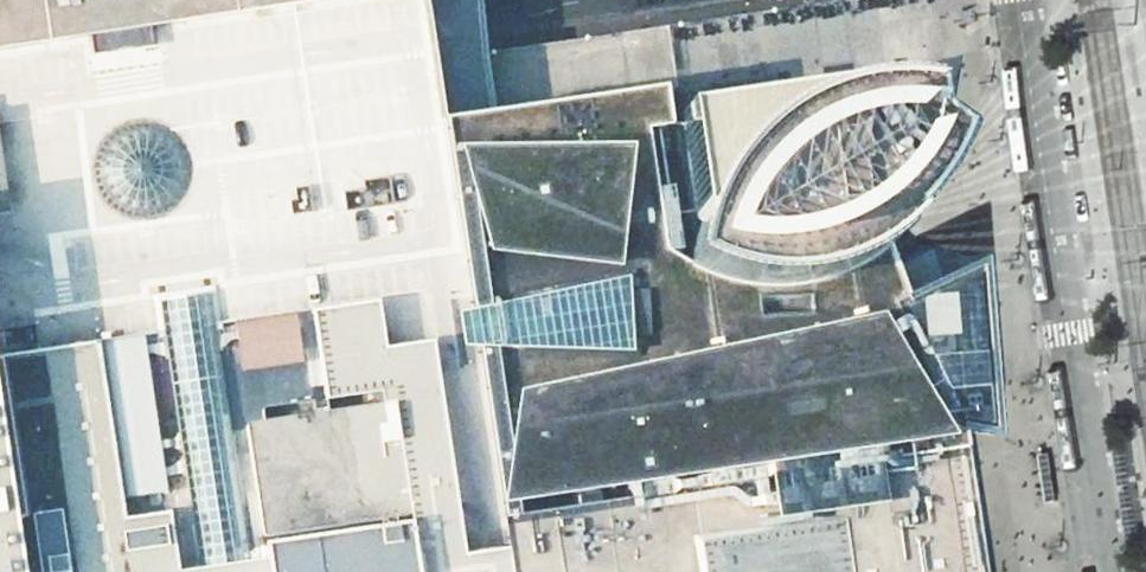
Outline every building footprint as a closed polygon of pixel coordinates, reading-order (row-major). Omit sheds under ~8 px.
[(1005,570),(987,449),(689,493),(505,520),(449,154),(426,0),(0,0),(0,571),(1006,571),(1005,570)] [(825,30),(828,54),(906,46),(903,22),(825,30)] [(863,91),(449,154),(505,520),(689,493),(987,449),(974,367),(945,357),(937,350),(928,344),(918,339),(906,333),(895,330),(883,326),(871,325),(835,331),(821,283),(796,289),(766,293),(727,290),(707,289),(686,281),(666,274),(682,222),(711,174),(757,132),(810,102),(863,91)] [(852,274),(881,255),(887,250),(908,231),(903,227),(918,210),(929,191),(889,150),(881,124),(875,103),(869,97),(864,98),(863,91),(810,102),(757,132),(711,174),(682,222),(666,274),(686,281),(707,289),(727,290),(766,293),(796,289),(821,283),(852,274)]
